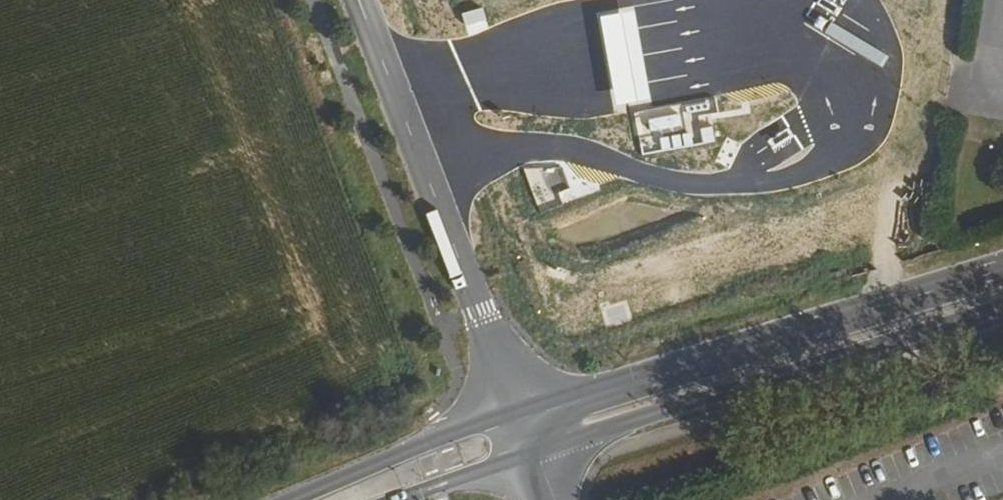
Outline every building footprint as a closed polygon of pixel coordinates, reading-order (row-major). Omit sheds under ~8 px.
[(635,5),(598,13),(614,111),(652,105),(635,5)]
